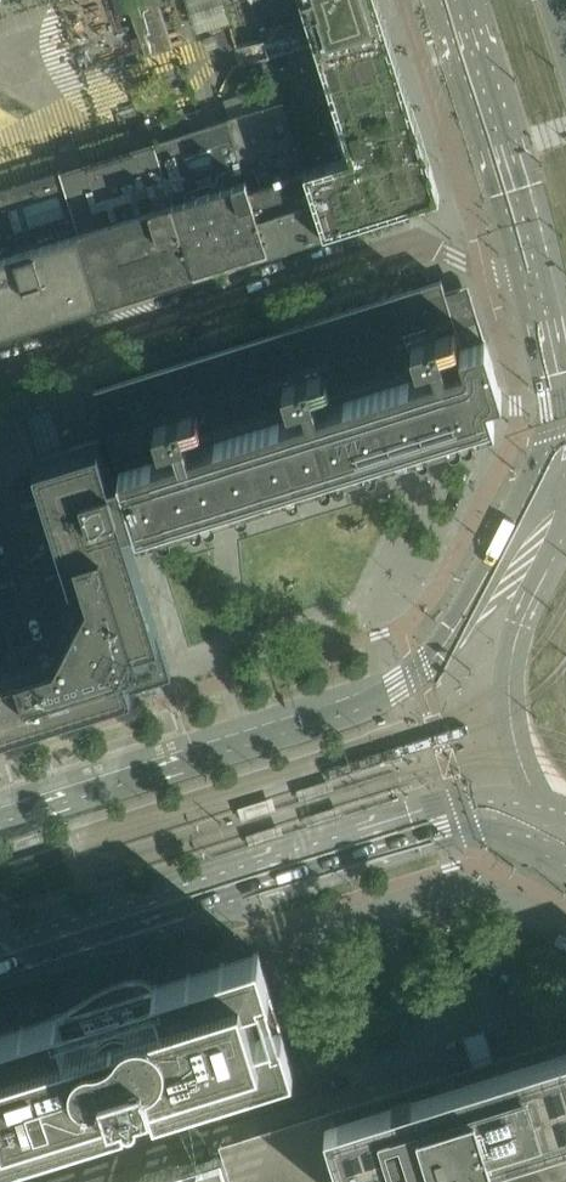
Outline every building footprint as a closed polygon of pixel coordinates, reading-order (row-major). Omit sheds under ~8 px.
[(44,8),(56,51),(141,29),(147,54),(174,47),(162,0),(73,0),(44,8)] [(261,29),(307,14),(303,0),(252,0),(261,29)] [(307,14),(261,29),(267,48),(278,85),(284,101),(305,170),(322,221),(325,230),(441,194),(386,20),(384,13),(381,5),(380,0),(303,0),(307,14)] [(305,170),(284,101),(228,118),(269,248),(325,230),(322,221),(305,170)] [(228,118),(153,141),(194,272),(269,248),(228,118)] [(61,170),(80,232),(101,301),(194,272),(153,141),(61,170)] [(80,232),(61,170),(0,190),(0,333),(101,301),(80,232)] [(475,431),(475,430),(475,429),(496,422),(487,397),(503,392),(486,339),(484,340),(483,339),(443,352),(442,346),(455,342),(451,329),(438,333),(436,328),(467,318),(458,288),(446,292),(442,280),(95,389),(116,463),(131,513),(140,534),(161,527),(161,529),(162,530),(164,531),(165,531),(166,532),(168,532),(169,531),(171,531),(172,529),(173,528),(173,526),(174,525),(173,523),(175,523),(193,517),(193,518),(194,519),(195,520),(197,521),(199,522),(201,522),(203,521),(204,520),(205,519),(205,518),(205,517),(206,516),(206,515),(205,513),(206,515),(207,516),(208,517),(210,518),(211,518),(213,518),(214,517),(215,517),(217,516),(217,514),(218,514),(218,512),(218,511),(218,509),(237,503),(238,505),(239,506),(241,507),(243,508),(245,508),(247,507),(248,506),(249,504),(250,502),(250,501),(250,500),(250,499),(289,487),(289,488),(290,490),(291,490),(292,491),(294,492),(296,492),(297,491),(299,491),(300,489),(301,488),(301,486),(301,485),(301,484),(301,483),(302,483),(321,477),(321,478),(322,479),(323,480),(324,481),(326,482),(329,482),(331,481),(332,480),(333,478),(333,477),(333,475),(333,474),(333,473),(335,473),(335,474),(336,475),(337,476),(339,477),(341,477),(342,477),(344,476),(346,475),(346,474),(347,473),(347,472),(347,470),(347,469),(367,463),(367,464),(368,465),(370,467),(372,467),(374,467),(375,467),(376,467),(377,466),(378,465),(378,464),(379,462),(379,461),(379,460),(379,459),(418,446),(418,448),(419,449),(421,451),(423,451),(425,451),(426,451),(428,450),(429,449),(430,448),(430,447),(431,446),(431,444),(430,443),(450,436),(450,437),(451,438),(452,439),(453,440),(455,441),(456,441),(458,441),(460,440),(461,439),(462,438),(462,437),(463,436),(463,435),(463,434),(463,433),(463,434),(464,435),(464,436),(466,437),(467,437),(469,437),(471,437),(473,436),(474,434),(475,433),(475,432),(475,431)] [(49,632),(72,587),(30,452),(32,452),(23,416),(52,406),(51,404),(0,421),(0,647),(49,632)] [(0,647),(0,718),(168,665),(121,515),(131,513),(116,463),(106,467),(95,432),(32,452),(30,452),(72,587),(49,632),(0,647)] [(0,1032),(0,1157),(131,1116),(129,1111),(133,1110),(137,1111),(141,1111),(146,1111),(150,1108),(154,1103),(157,1102),(158,1107),(295,1065),(283,1026),(271,988),(259,951),(157,983),(154,984),(150,980),(149,979),(147,978),(141,977),(137,977),(131,977),(128,978),(121,979),(111,983),(103,987),(73,1006),(66,1010),(61,1013),(0,1032)] [(223,1139),(225,1150),(235,1180),(235,1181),(565,1181),(565,1031),(223,1139)] [(235,1180),(225,1150),(200,1158),(123,1181),(235,1181),(235,1180)]
